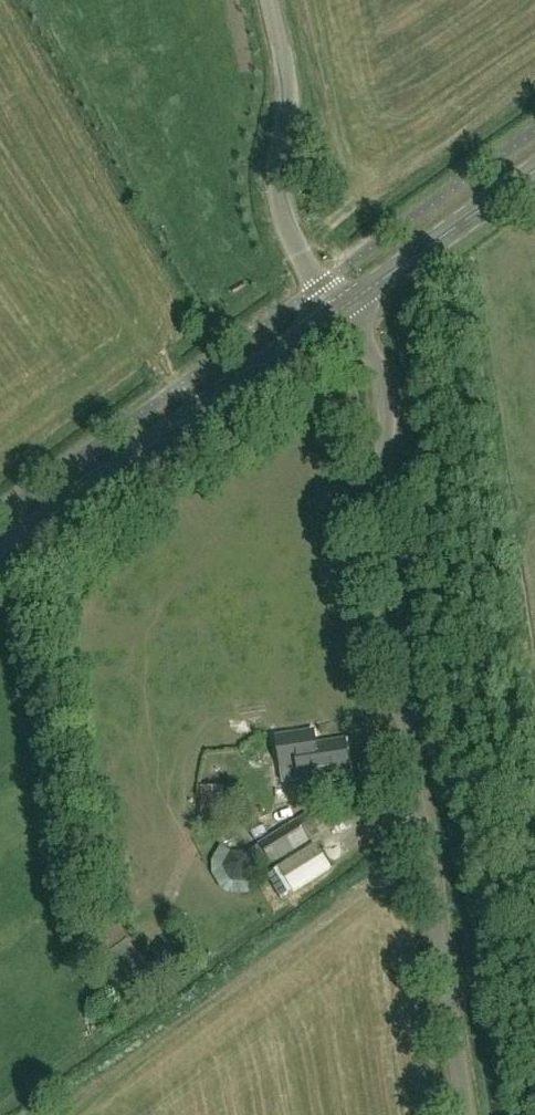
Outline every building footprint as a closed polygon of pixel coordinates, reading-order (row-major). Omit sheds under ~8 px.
[(302,782),(350,774),(345,741),(297,749),(302,782)] [(202,807),(224,808),(224,782),(203,781),(202,807)] [(258,831),(275,823),(270,812),(253,820),(258,831)] [(272,865),(320,835),(307,814),(258,845),(259,846),(248,853),(260,871),(271,864),(272,865)]
